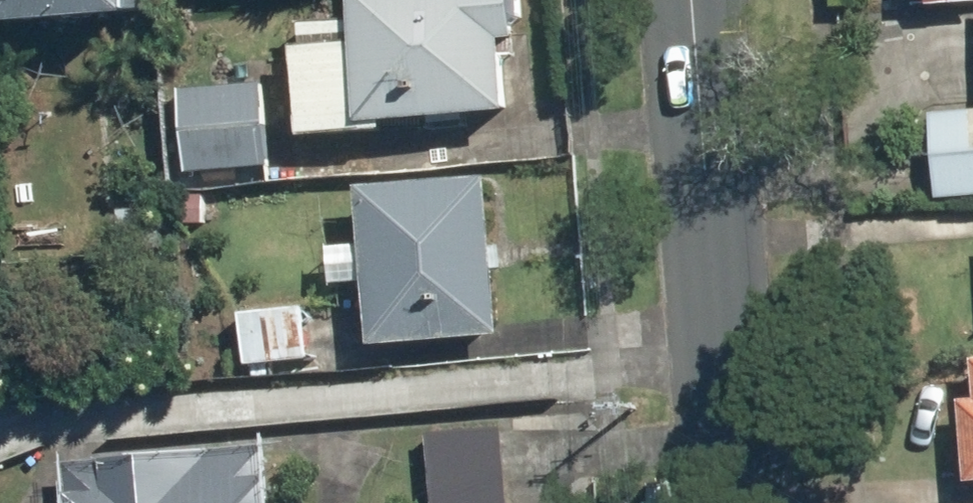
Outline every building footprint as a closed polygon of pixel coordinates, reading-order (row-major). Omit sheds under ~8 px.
[(3,24),(136,16),(135,0),(1,0),(3,24)] [(363,126),(505,114),(498,41),(517,39),(514,0),(352,0),(363,126)] [(176,90),(181,175),(263,170),(258,85),(176,90)] [(925,114),(932,199),(972,195),(972,110),(925,114)] [(359,186),(371,346),(500,336),(487,176),(359,186)] [(236,313),(241,364),(303,358),(298,307),(236,313)] [(961,400),(968,481),(972,480),(972,399),(961,400)] [(427,502),(504,502),(498,425),(421,431),(427,502)] [(265,446),(65,463),(68,502),(270,502),(265,446)]
